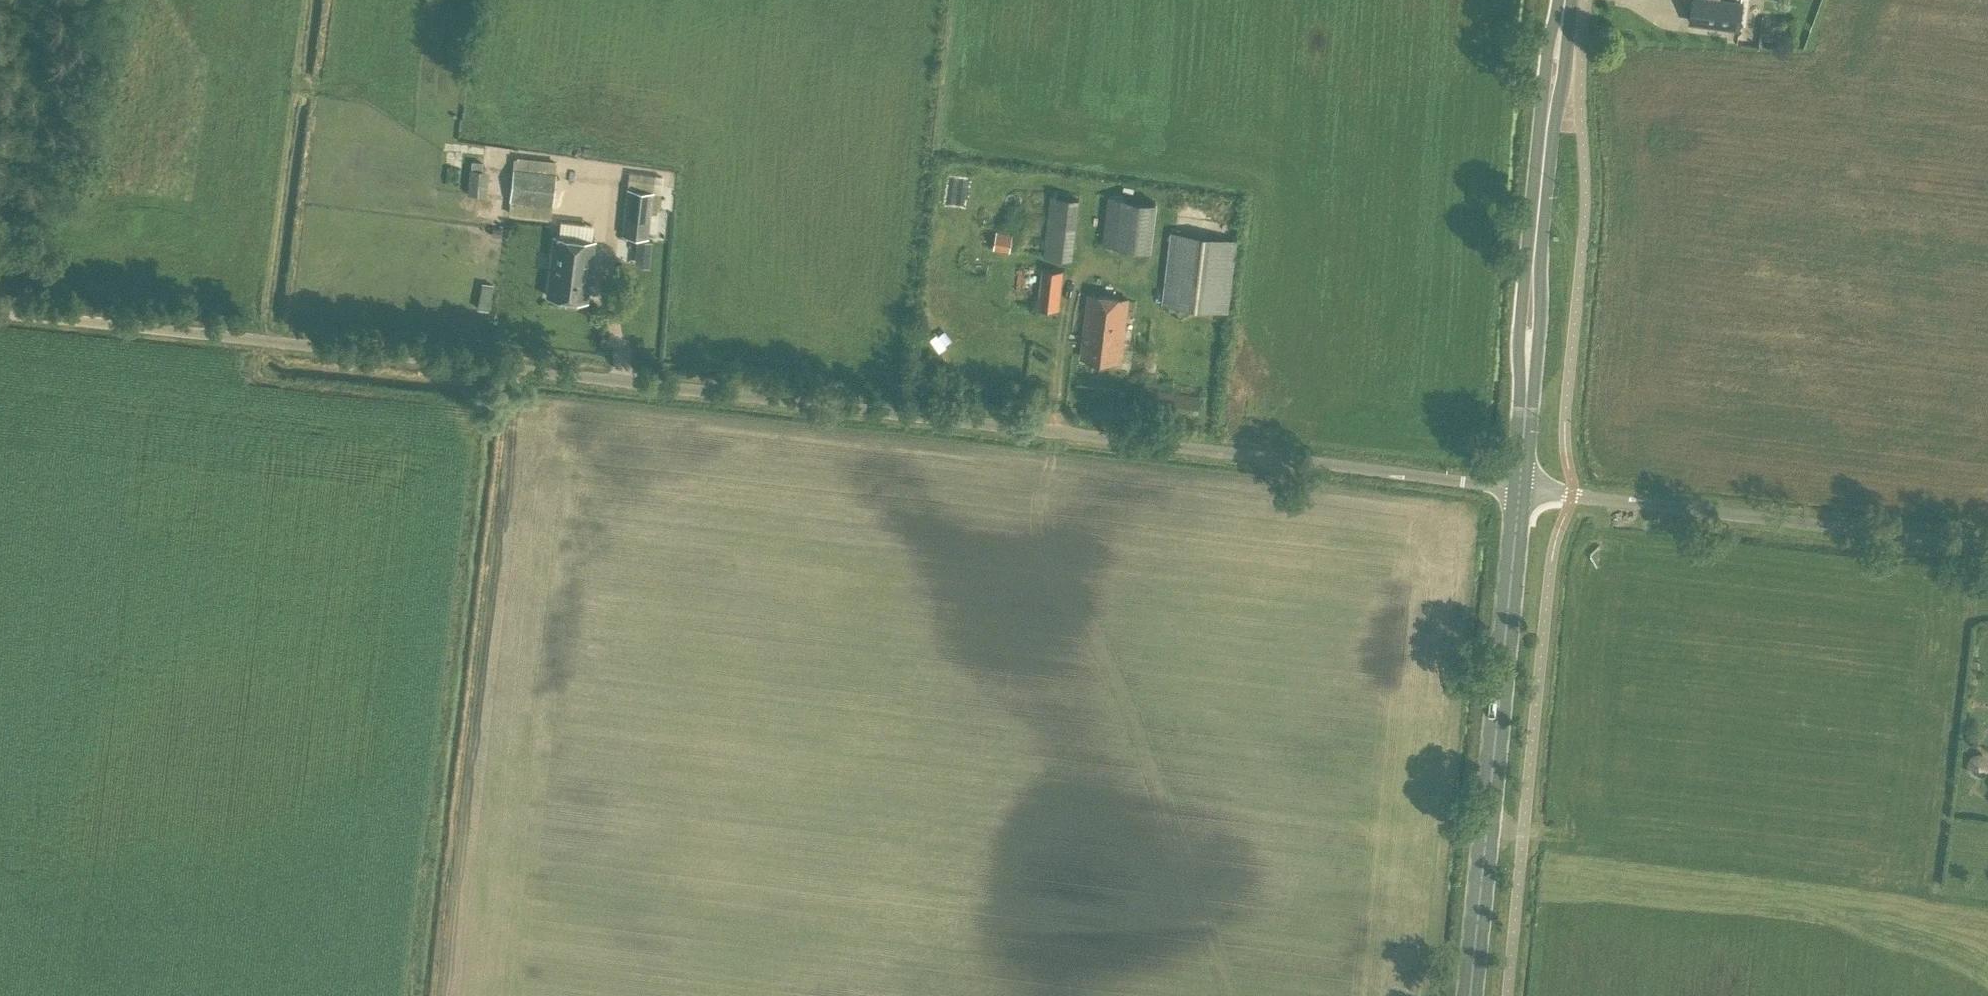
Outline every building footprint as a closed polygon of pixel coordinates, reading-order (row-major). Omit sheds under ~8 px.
[(1744,1),(1739,0),(1692,0),(1689,23),(1740,29),(1744,1)] [(481,170),(482,162),(471,161),(470,168),(469,168),(466,193),(486,195),(489,170),(481,170)] [(552,204),(556,173),(513,168),(509,199),(552,204)] [(647,238),(655,175),(629,171),(621,235),(647,238)] [(1096,189),(1096,215),(1105,215),(1106,189),(1096,189)] [(1105,228),(1103,244),(1151,250),(1153,234),(1105,228)] [(995,230),(995,243),(1012,244),(1012,230),(995,230)] [(1229,312),(1238,239),(1172,231),(1163,304),(1229,312)] [(587,301),(594,239),(554,235),(547,296),(587,301)] [(637,239),(636,252),(650,253),(652,240),(637,239)] [(1036,246),(1035,257),(1065,257),(1066,247),(1036,246)] [(1059,310),(1064,271),(1043,268),(1038,308),(1059,310)] [(1120,361),(1127,300),(1090,296),(1084,357),(1120,361)]
